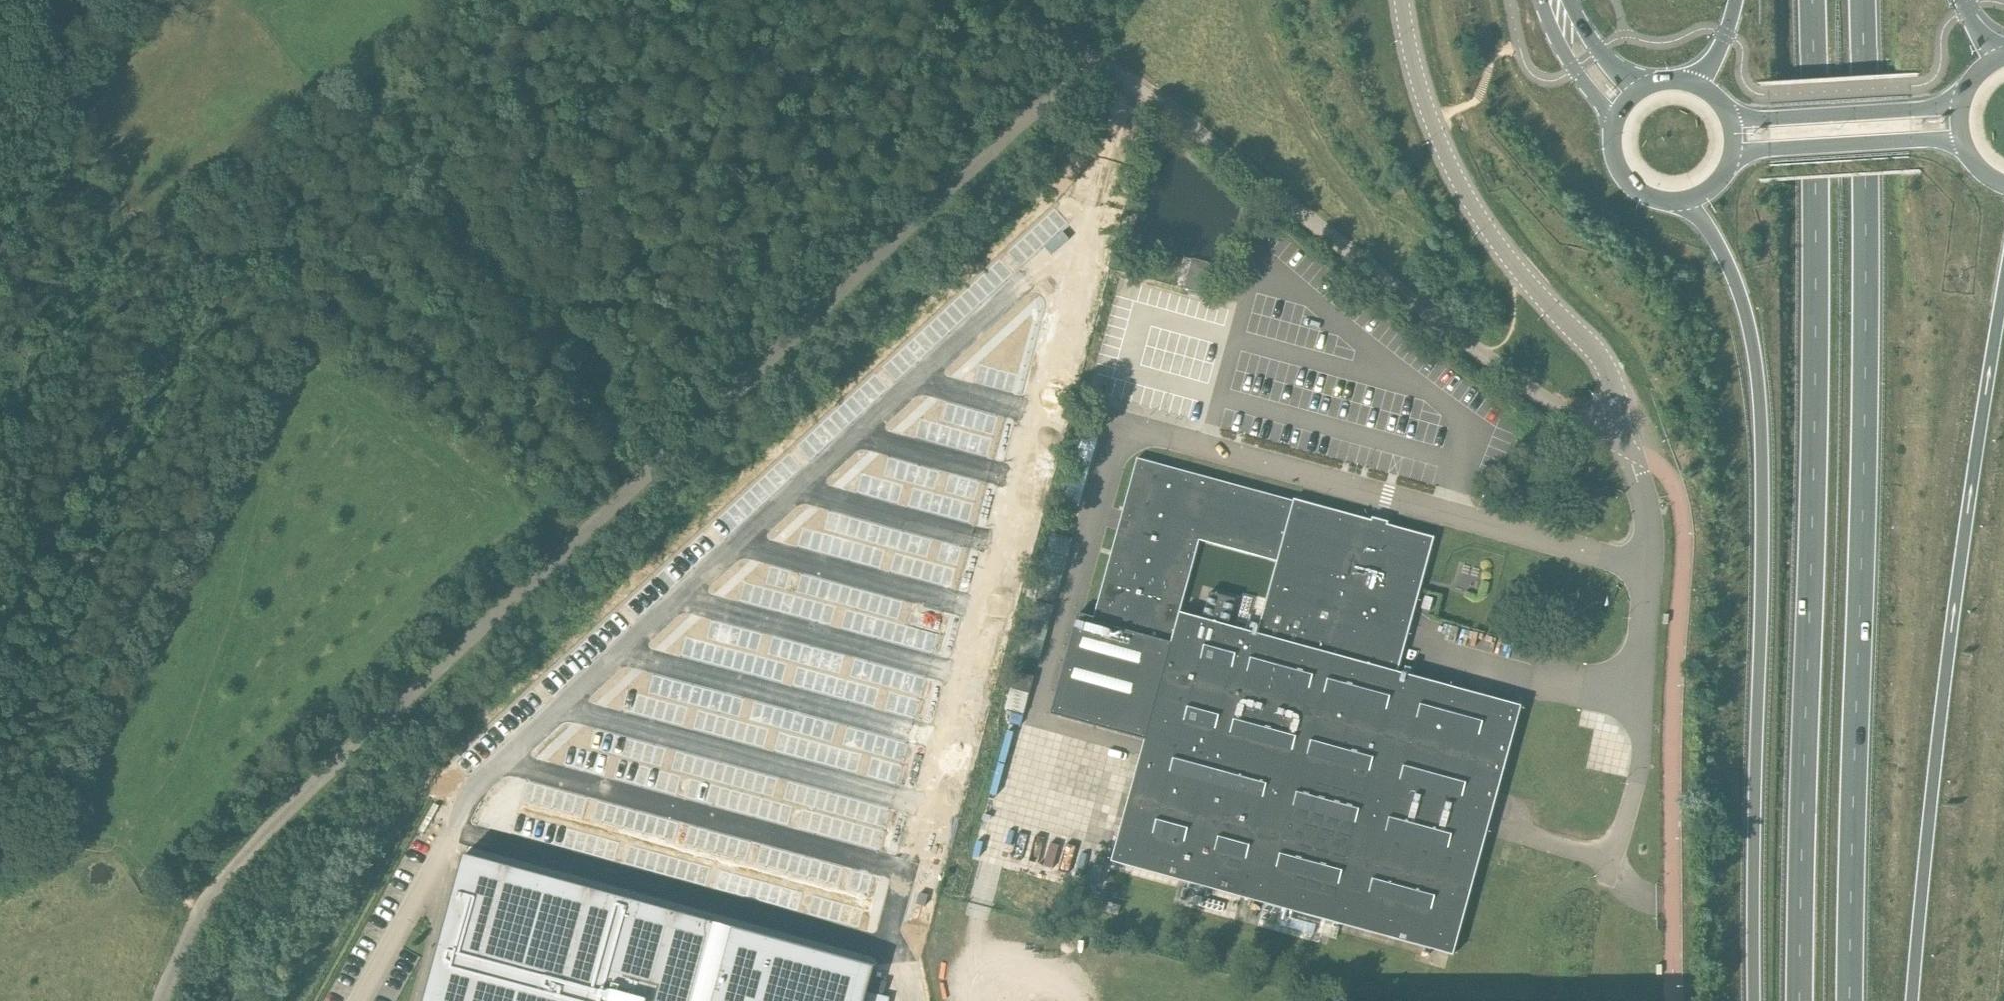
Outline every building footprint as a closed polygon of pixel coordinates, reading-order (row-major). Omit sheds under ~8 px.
[(1213,264),(1193,258),(1184,288),(1205,294),(1210,275),(1213,264)] [(1152,741),(1148,756),(1141,755),(1128,801),(1112,861),(1454,955),(1488,832),(1481,830),(1485,815),(1492,817),(1522,706),(1489,697),(1487,704),(1473,700),(1475,693),(1427,680),(1424,687),(1411,684),(1413,676),(1398,672),(1435,538),(1386,525),(1385,529),(1371,525),(1372,521),(1277,495),(1277,497),(1138,459),(1095,617),(1077,613),(1050,714),(1152,741)] [(1055,603),(1057,594),(1041,589),(1039,599),(1055,603)] [(862,967),(871,969),(872,966),(465,855),(425,1000),(853,1000),(862,967)] [(977,878),(973,900),(994,904),(998,882),(977,878)]
